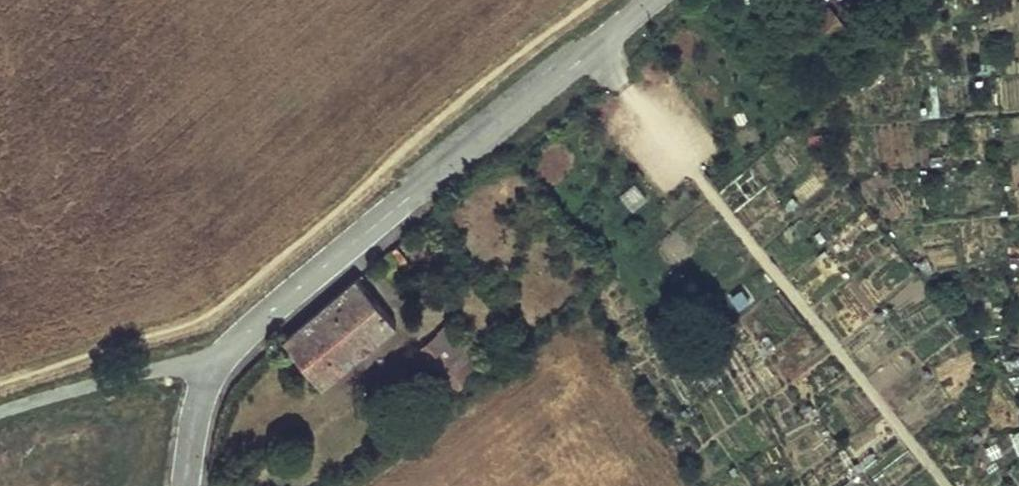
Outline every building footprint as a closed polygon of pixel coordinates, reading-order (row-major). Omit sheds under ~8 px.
[(829,8),(822,0),(818,0),(774,40),(782,50),(829,8)] [(782,50),(800,69),(847,27),(829,8),(782,50)] [(358,276),(285,339),(325,384),(398,323),(358,276)] [(445,360),(470,340),(454,321),(431,344),(445,360)] [(490,363),(470,340),(445,360),(431,344),(418,355),(453,394),(490,363)]
